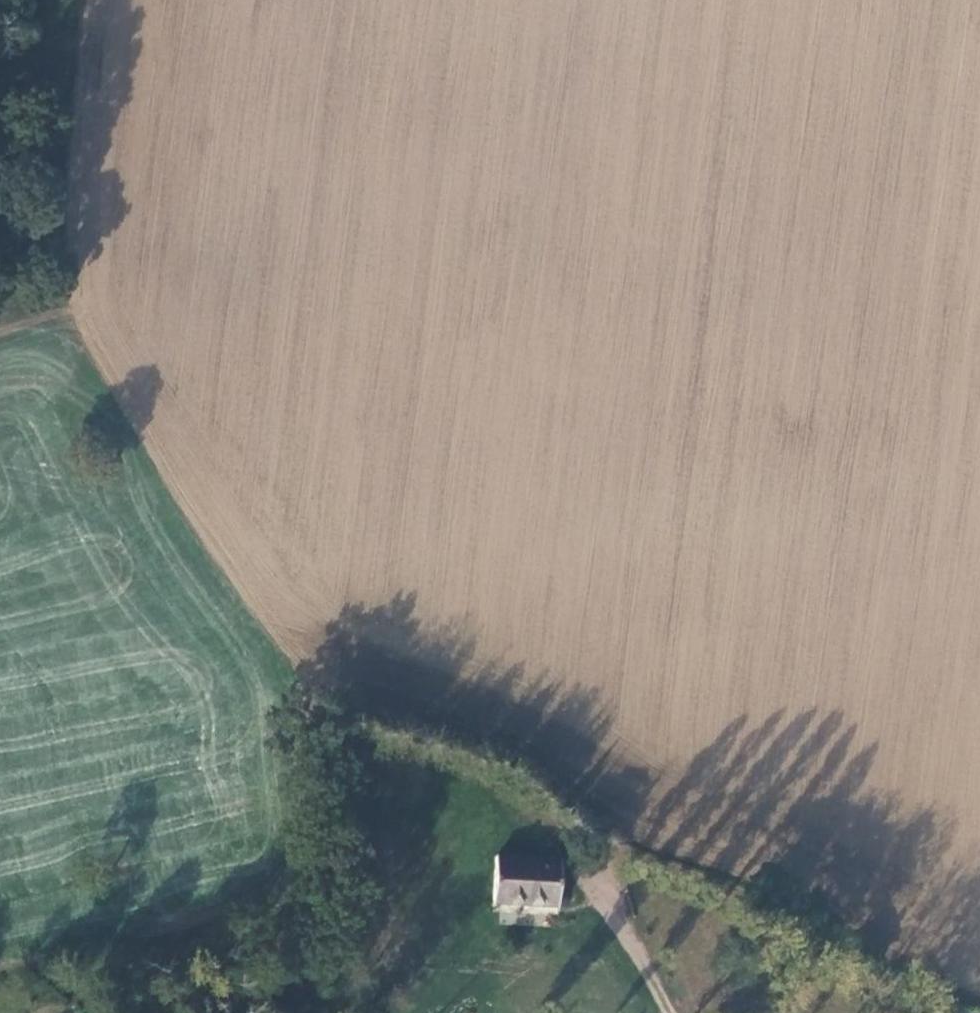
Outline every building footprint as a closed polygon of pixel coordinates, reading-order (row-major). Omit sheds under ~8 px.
[(559,860),(495,857),(493,902),(558,906),(559,860)]
